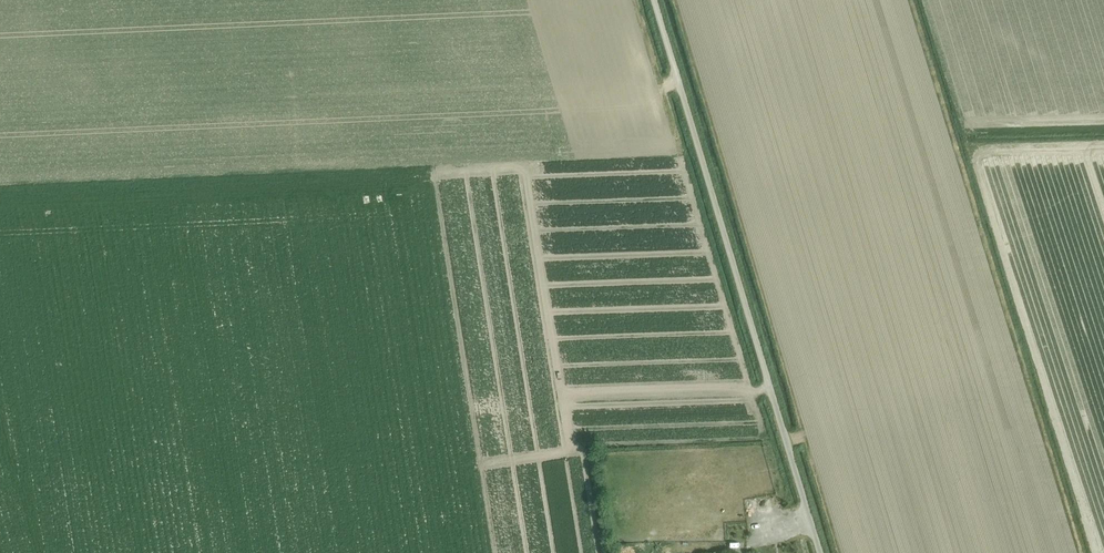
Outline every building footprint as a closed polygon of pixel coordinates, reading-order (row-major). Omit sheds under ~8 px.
[(774,476),(772,462),(767,463),(766,452),(761,453),(763,468),(764,477),(774,476)] [(733,517),(724,519),(726,531),(734,530),(733,517)]
